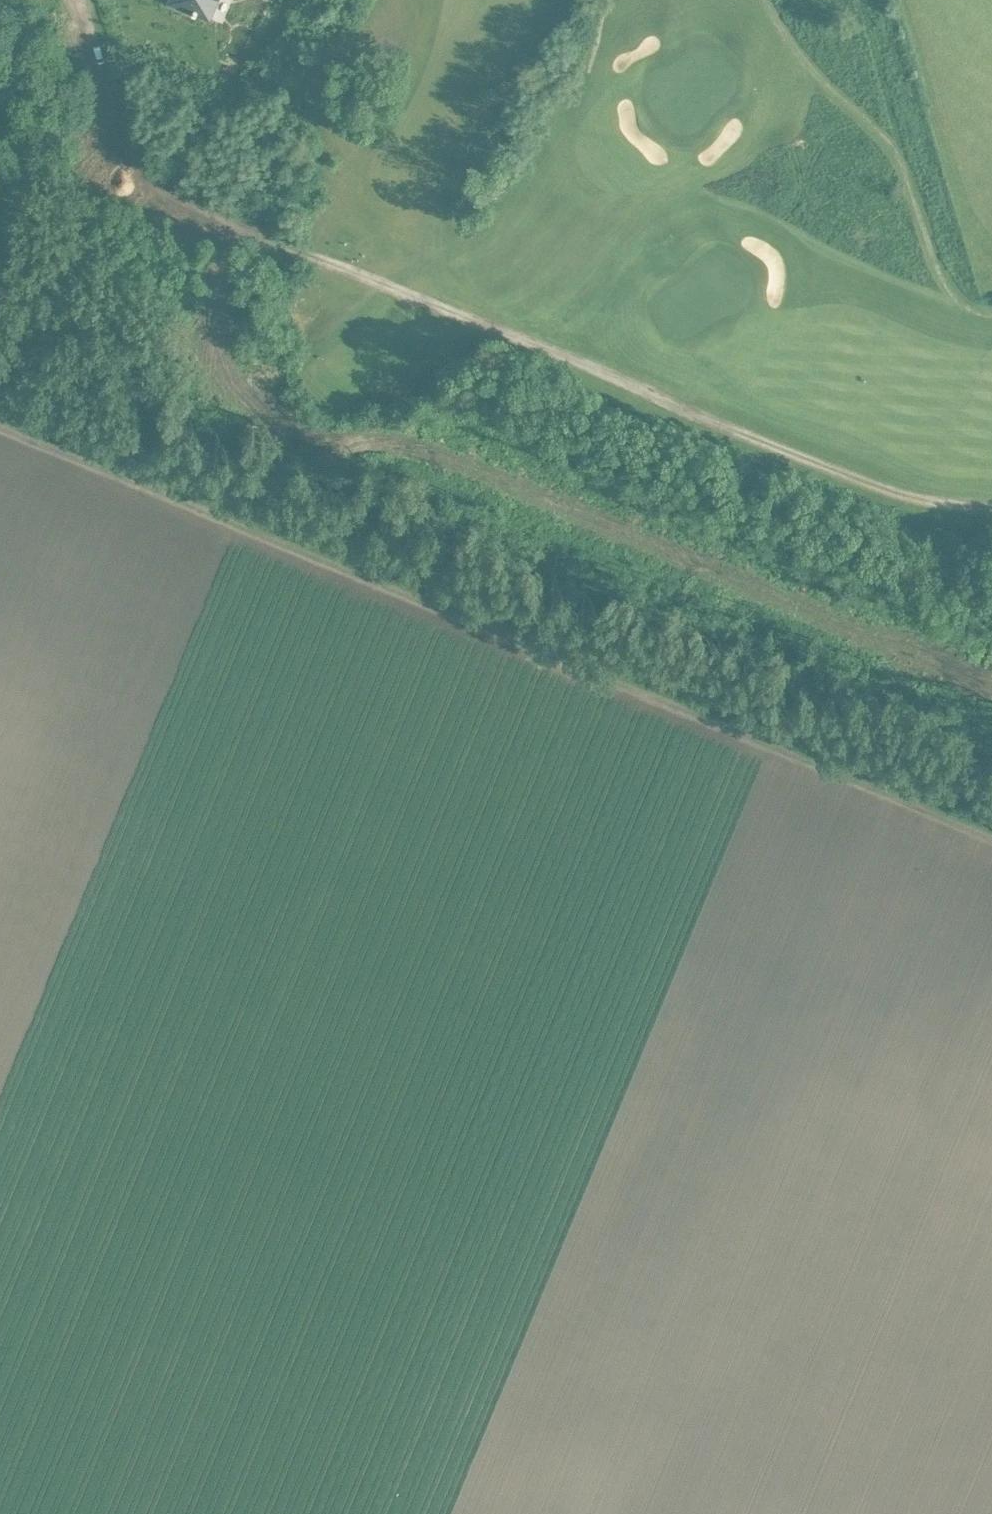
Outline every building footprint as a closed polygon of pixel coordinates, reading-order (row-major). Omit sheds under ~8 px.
[(171,2),(193,11),(192,14),(195,15),(196,12),(208,17),(215,0),(171,0),(171,2)]
